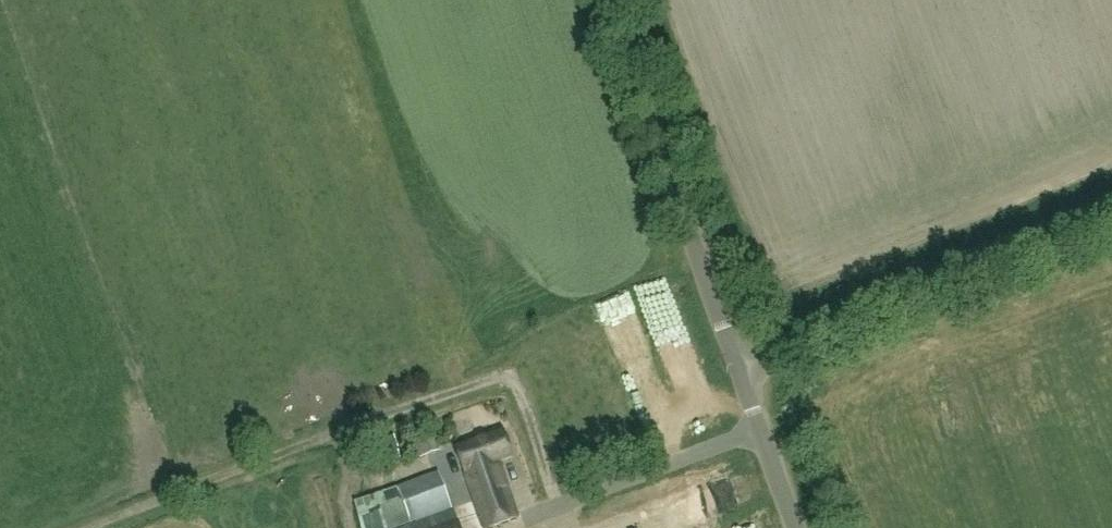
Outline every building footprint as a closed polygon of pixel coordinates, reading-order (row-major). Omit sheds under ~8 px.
[(656,308),(669,303),(664,287),(650,292),(656,308)] [(610,313),(616,332),(639,324),(632,305),(610,313)] [(623,345),(632,383),(649,379),(640,341),(623,345)] [(433,432),(415,437),(421,458),(439,453),(433,432)] [(484,527),(491,527),(518,518),(498,463),(512,458),(504,434),(456,452),(484,527)] [(439,475),(354,505),(362,527),(401,527),(452,510),(439,475)] [(454,519),(429,527),(458,527),(454,519)]
